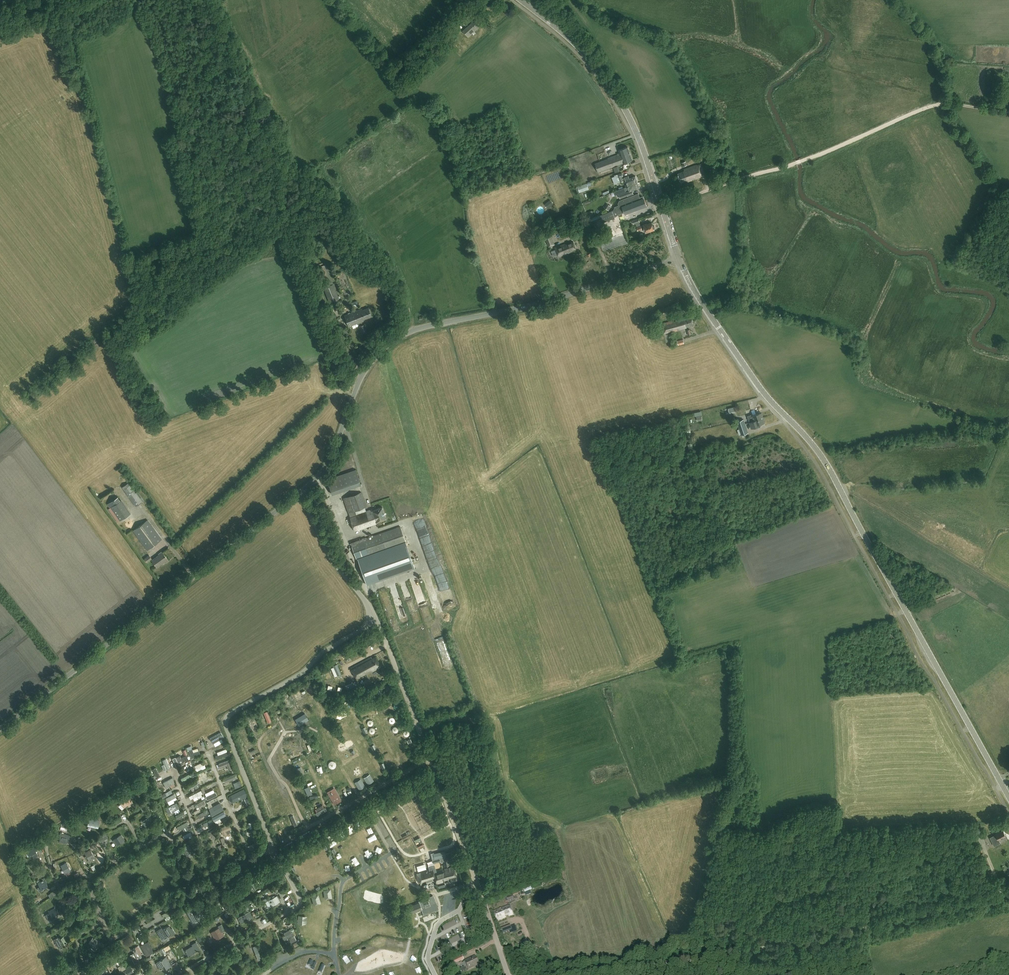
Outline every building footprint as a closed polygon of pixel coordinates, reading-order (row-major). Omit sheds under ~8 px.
[(464,15),(459,20),(466,27),(462,31),(468,37),(480,26),(474,20),(471,22),(469,20),(464,15)] [(619,150),(621,154),(622,159),(619,160),(620,164),(624,163),(632,160),(628,147),(619,150)] [(598,172),(620,164),(619,160),(622,159),(621,154),(618,155),(618,154),(608,158),(608,159),(595,163),(598,172)] [(684,171),(678,173),(681,182),(687,180),(688,182),(692,180),(692,179),(694,178),(695,179),(701,177),(701,176),(705,175),(701,163),(697,165),(697,164),(683,169),(684,171)] [(612,178),(613,181),(614,184),(623,180),(621,176),(622,176),(621,173),(614,176),(612,178)] [(628,186),(629,185),(638,182),(635,176),(629,178),(628,176),(624,177),(628,186)] [(640,187),(638,182),(629,185),(628,186),(624,187),(626,190),(629,189),(630,191),(632,190),(640,187)] [(587,184),(577,187),(579,192),(589,189),(587,184)] [(620,198),(628,195),(628,196),(633,194),(632,190),(630,191),(619,195),(620,198)] [(615,207),(613,210),(600,215),(602,222),(615,217),(614,215),(617,214),(624,212),(625,214),(646,206),(644,198),(643,199),(642,196),(639,198),(638,194),(619,201),(618,203),(619,205),(615,207)] [(553,204),(550,200),(544,204),(548,209),(553,204)] [(632,220),(632,221),(633,224),(635,223),(638,230),(642,229),(642,230),(645,229),(646,232),(654,229),(652,223),(647,224),(647,223),(643,225),(641,226),(641,225),(640,226),(638,222),(640,222),(638,218),(632,220)] [(550,234),(545,236),(549,246),(554,244),(550,234)] [(565,244),(555,248),(558,256),(572,251),(572,250),(576,248),(573,241),(565,244)] [(338,296),(333,283),(325,264),(320,266),(328,285),(323,287),(329,302),(339,298),(340,297),(339,295),(338,296)] [(406,315),(407,315),(411,315),(407,292),(402,293),(406,315)] [(353,312),(358,323),(364,321),(363,319),(372,316),(368,307),(363,310),(362,308),(353,312)] [(358,323),(353,312),(344,315),(349,326),(355,324),(358,323)] [(683,318),(660,324),(663,333),(686,327),(686,326),(693,324),(691,316),(684,318),(683,318)] [(749,423),(763,418),(761,412),(752,416),(752,414),(747,416),(749,423)] [(765,422),(763,418),(749,423),(751,428),(757,426),(758,427),(759,427),(760,427),(761,426),(761,425),(760,424),(765,422)] [(747,433),(745,424),(739,426),(740,429),(737,430),(739,435),(741,434),(742,434),(747,433)] [(332,494),(361,484),(356,469),(327,478),(332,494)] [(138,491),(135,493),(128,483),(122,487),(136,506),(142,502),(144,500),(138,491)] [(343,498),(348,512),(349,512),(350,517),(354,531),(376,523),(376,522),(386,519),(382,507),(372,510),(372,509),(356,515),(355,510),(366,507),(361,492),(343,498)] [(108,504),(111,507),(110,507),(120,520),(130,513),(120,500),(121,500),(118,496),(108,504)] [(148,519),(133,530),(147,549),(162,539),(148,519)] [(414,568),(406,542),(400,526),(363,539),(363,538),(351,542),(357,559),(358,559),(367,584),(414,568)] [(163,552),(152,560),(157,566),(162,563),(161,562),(163,561),(164,562),(168,559),(163,552)] [(152,559),(149,554),(144,558),(147,562),(152,559)] [(356,679),(357,679),(381,666),(376,657),(372,659),(370,660),(369,658),(351,668),(356,679)] [(371,684),(369,679),(363,681),(365,687),(371,684)] [(275,716),(281,714),(278,705),(273,706),(275,716)] [(297,709),(291,712),(295,720),(301,718),(297,709)] [(278,722),(282,731),(288,728),(284,719),(278,722)] [(300,732),(305,730),(302,722),(297,725),(300,732)] [(221,732),(205,742),(208,750),(226,741),(221,732)] [(194,753),(193,749),(189,750),(192,758),(201,754),(199,751),(194,753)] [(173,759),(178,771),(181,770),(176,758),(173,759)] [(233,769),(230,760),(219,764),(220,768),(227,766),(229,770),(233,769)] [(223,777),(225,782),(237,778),(235,773),(223,777)] [(174,780),(173,777),(163,782),(166,788),(175,783),(174,781),(174,780)] [(213,777),(201,782),(203,785),(214,781),(213,777)] [(197,782),(187,788),(188,790),(199,784),(197,782)] [(230,796),(233,803),(246,796),(243,790),(230,796)] [(340,801),(334,790),(329,793),(335,803),(340,801)] [(201,791),(189,797),(191,800),(203,794),(201,791)] [(127,796),(125,794),(122,792),(120,795),(122,797),(121,798),(120,797),(117,800),(125,807),(131,801),(127,797),(127,796)] [(205,797),(207,801),(217,796),(215,792),(205,797)] [(174,794),(165,799),(167,802),(176,798),(174,794)] [(204,800),(194,805),(197,810),(206,805),(204,800)] [(220,803),(209,809),(213,815),(224,810),(220,803)] [(174,804),(169,807),(172,813),(177,810),(174,804)] [(302,808),(307,819),(313,816),(309,805),(302,808)] [(207,810),(198,815),(200,819),(209,813),(207,810)] [(175,816),(177,820),(185,815),(183,812),(175,816)] [(225,812),(213,818),(215,821),(226,815),(225,812)] [(142,821),(145,826),(153,821),(150,816),(142,821)] [(89,818),(88,826),(98,828),(100,820),(89,818)] [(177,828),(179,831),(189,826),(187,822),(177,828)] [(229,833),(231,832),(230,829),(231,829),(230,827),(230,826),(229,824),(220,828),(223,835),(224,835),(229,833)] [(214,828),(203,834),(205,838),(216,833),(214,828)] [(990,838),(994,846),(1000,843),(999,840),(1006,836),(1003,830),(995,834),(996,835),(990,838)] [(58,836),(57,839),(60,839),(59,842),(66,844),(67,841),(68,838),(69,838),(70,835),(60,833),(59,836),(58,836)] [(257,833),(252,835),(258,849),(262,847),(257,833)] [(121,835),(113,840),(117,845),(124,840),(121,835)] [(35,849),(37,849),(36,846),(27,849),(27,851),(25,851),(27,857),(29,856),(30,856),(33,855),(33,857),(38,855),(37,853),(35,849)] [(90,850),(88,851),(85,853),(89,860),(95,858),(90,850)] [(67,863),(64,864),(61,865),(65,873),(71,871),(67,863)] [(452,867),(449,868),(444,869),(437,871),(435,865),(430,866),(430,869),(421,871),(421,872),(416,874),(419,881),(425,879),(426,882),(431,880),(432,879),(432,878),(435,877),(437,883),(444,881),(444,880),(456,876),(453,867),(452,868),(452,867)] [(45,889),(44,888),(48,886),(46,882),(47,882),(45,879),(38,882),(40,886),(38,888),(40,891),(42,890),(45,889)] [(256,879),(248,884),(252,890),(260,885),(256,879)] [(512,894),(507,896),(509,903),(515,901),(512,894)] [(266,902),(269,907),(280,901),(276,896),(266,902)] [(224,900),(219,903),(220,905),(222,904),(224,908),(230,904),(226,897),(223,899),(224,900)] [(326,901),(330,910),(336,907),(332,898),(326,901)] [(423,912),(424,915),(427,914),(426,912),(437,908),(436,903),(434,898),(408,908),(412,918),(419,915),(419,914),(423,912)] [(509,905),(494,911),(498,920),(513,915),(509,905)] [(49,921),(56,917),(58,916),(56,913),(58,912),(57,910),(56,910),(55,908),(49,911),(50,913),(46,915),(49,921)] [(198,910),(190,915),(192,919),(194,918),(196,920),(202,917),(198,910)] [(249,911),(238,918),(241,923),(252,916),(249,911)] [(82,912),(78,917),(83,921),(86,918),(88,920),(90,918),(82,912)] [(295,916),(299,924),(303,922),(299,914),(295,916)] [(377,924),(378,927),(387,923),(384,917),(377,920),(378,924),(377,924)] [(216,939),(224,935),(221,931),(224,929),(221,924),(218,926),(219,927),(211,932),(216,939)] [(167,936),(170,934),(171,936),(175,933),(172,927),(170,928),(169,926),(160,931),(158,933),(160,936),(162,934),(164,937),(167,936)] [(361,926),(358,927),(364,937),(367,935),(361,926)] [(376,941),(381,938),(379,934),(377,935),(373,926),(370,928),(374,937),(376,941)] [(81,945),(86,943),(82,931),(77,933),(81,945)] [(64,944),(70,941),(66,934),(59,938),(58,937),(54,939),(58,948),(64,944)] [(327,942),(328,944),(331,942),(327,934),(322,936),(325,943),(327,942)] [(91,940),(88,944),(91,947),(95,950),(99,945),(101,943),(95,938),(94,939),(92,938),(90,940),(91,940)] [(194,953),(194,952),(196,951),(195,949),(199,947),(196,942),(192,944),(193,945),(185,950),(188,955),(190,954),(191,955),(192,955),(194,954),(194,953)] [(396,943),(393,944),(394,946),(390,947),(393,955),(400,953),(396,943)] [(77,954),(83,952),(80,945),(74,948),(77,954)] [(136,948),(131,950),(133,953),(130,955),(132,959),(142,954),(137,946),(135,947),(136,948)] [(151,947),(143,951),(146,957),(153,953),(151,947)] [(168,956),(173,964),(177,962),(174,958),(176,956),(174,952),(168,956)] [(99,961),(102,965),(112,960),(110,956),(99,961)] [(460,968),(462,972),(478,964),(474,956),(465,961),(462,963),(464,966),(460,968)] [(170,966),(165,957),(156,963),(159,969),(164,966),(165,969),(169,966),(170,966)] [(106,973),(109,971),(115,968),(111,962),(100,968),(102,971),(104,970),(106,973)] [(343,973),(341,965),(334,967),(337,974),(343,973)]
